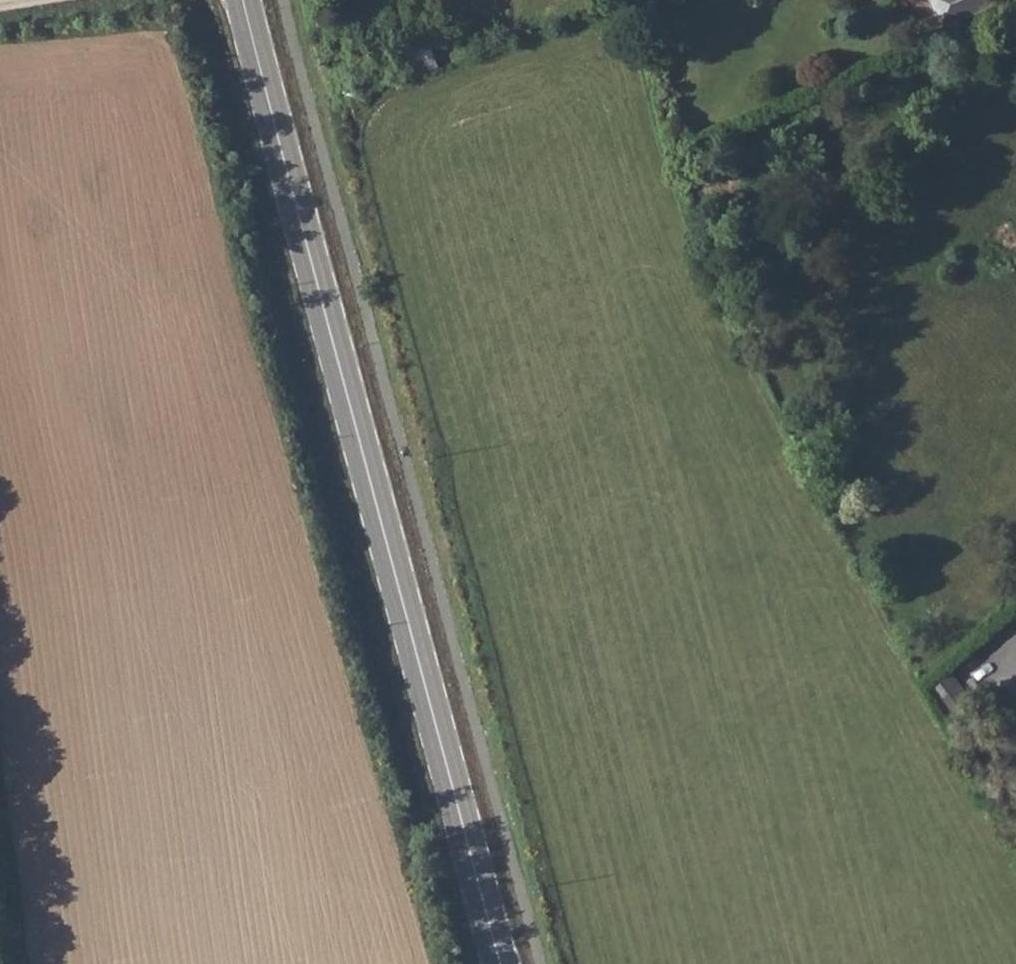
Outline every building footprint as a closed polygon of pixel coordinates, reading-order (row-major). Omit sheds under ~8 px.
[(937,29),(997,3),(995,0),(926,0),(937,29)] [(951,711),(972,694),(953,670),(932,687),(951,711)]
